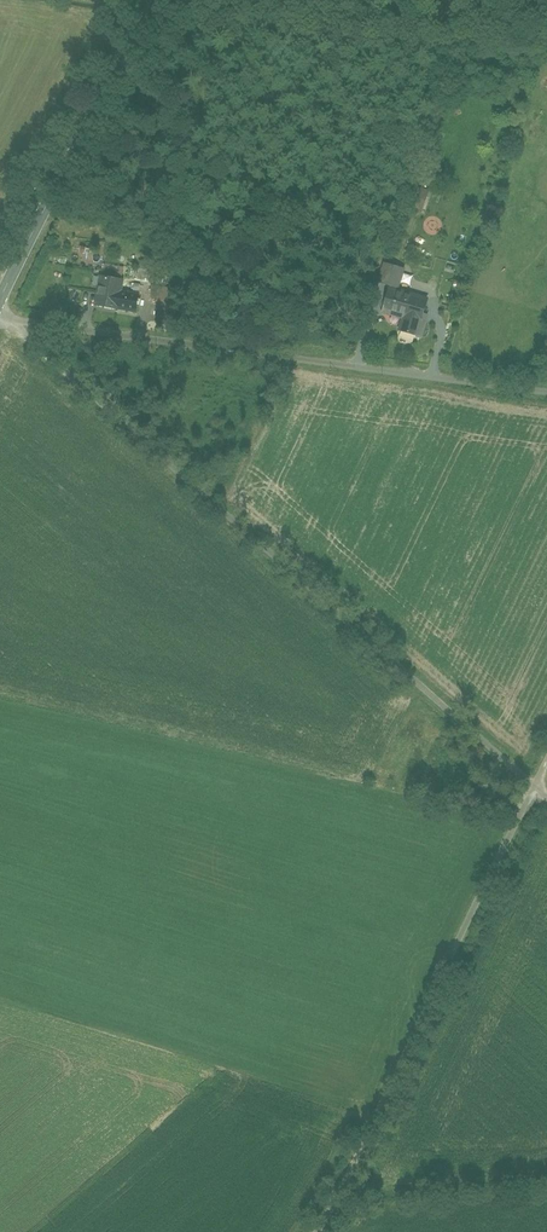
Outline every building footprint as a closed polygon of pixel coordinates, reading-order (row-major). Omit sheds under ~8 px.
[(382,280),(394,284),(400,264),(388,260),(382,280)] [(403,287),(410,267),(401,264),(395,284),(403,287)] [(98,276),(93,309),(136,316),(139,297),(122,294),(113,293),(115,279),(98,276)] [(405,335),(422,340),(433,297),(389,285),(382,311),(409,318),(405,335)] [(161,303),(159,320),(171,322),(174,305),(161,303)]
